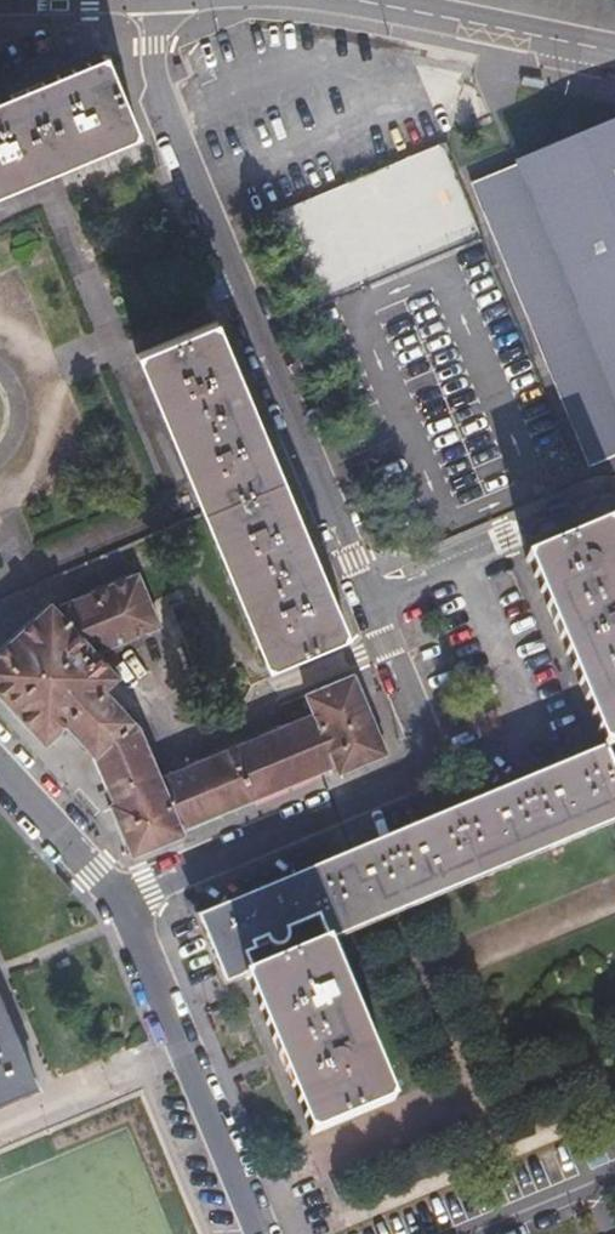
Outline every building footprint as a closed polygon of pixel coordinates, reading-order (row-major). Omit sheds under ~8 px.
[(6,185),(10,184),(21,179),(25,177),(37,172),(41,171),(51,166),(55,165),(67,160),(71,158),(82,154),(85,152),(97,147),(101,146),(112,141),(116,139),(135,131),(101,51),(96,53),(81,59),(77,61),(71,63),(67,65),(63,67),(52,71),(47,73),(37,78),(33,79),(27,82),(20,84),(16,86),(10,89),(6,91),(2,92),(0,93),(0,188),(6,185)] [(474,178),(588,460),(614,449),(614,118),(474,178)] [(446,150),(272,203),(302,300),(476,247),(446,150)] [(214,319),(133,352),(135,357),(141,370),(142,374),(147,385),(148,389),(153,400),(155,404),(160,416),(161,420),(166,432),(168,436),(172,446),(174,450),(179,462),(180,466),(185,478),(187,482),(191,492),(193,496),(198,508),(200,512),(200,513),(204,523),(206,527),(211,539),(212,543),(217,554),(219,558),(224,569),(225,574),(230,584),(231,588),(236,600),(238,604),(242,614),(244,618),(249,630),(250,634),(255,645),(257,649),(262,662),(264,667),(345,633),(343,629),(337,614),(335,610),(331,600),(329,596),(328,592),(325,585),(323,581),(319,570),(317,566),(312,554),(310,550),(306,539),(304,535),(302,531),(299,523),(297,519),(293,509),(291,505),(287,494),(285,489),(281,479),(279,475),(274,463),(272,459),(268,449),(266,444),(261,432),(260,428),(258,425),(255,417),(253,413),(249,402),(247,398),(242,386),(240,382),(236,371),(234,367),(233,364),(229,356),(228,352),(223,341),(221,337),(216,323),(214,319)] [(610,523),(524,558),(526,562),(531,575),(533,579),(537,590),(539,594),(544,606),(545,610),(546,611),(550,621),(552,625),(555,633),(556,637),(558,640),(563,652),(565,656),(569,667),(571,671),(575,680),(576,683),(577,687),(582,698),(583,702),(587,712),(589,716),(593,726),(595,731),(600,742),(602,748),(614,743),(614,535),(612,527),(610,523)] [(0,644),(0,694),(43,744),(63,730),(99,774),(111,804),(107,806),(130,857),(181,837),(177,830),(331,766),(334,773),(380,755),(349,677),(302,696),(311,717),(157,781),(137,738),(102,694),(117,683),(95,658),(160,631),(147,601),(136,576),(51,611),(45,603),(0,644)] [(602,748),(593,752),(533,777),(471,802),(412,826),(340,856),(192,917),(221,985),(242,977),(327,941),(614,823),(614,743),(602,748)] [(327,941),(242,977),(244,982),(248,992),(250,996),(254,1006),(256,1011),(261,1022),(262,1027),(266,1035),(267,1038),(269,1042),(273,1053),(275,1057),(277,1063),(280,1069),(281,1073),(286,1084),(288,1088),(293,1100),(294,1104),(299,1114),(300,1118),(304,1128),(306,1133),(309,1131),(392,1097),(390,1093),(386,1083),(384,1079),(380,1068),(378,1064),(374,1053),(372,1049),(367,1037),(366,1033),(361,1021),(359,1018),(354,1007),(353,1003),(348,991),(347,987),(342,975),(340,971),(335,961),(334,956),(330,947),(327,941)] [(34,1087),(0,1006),(0,1101),(34,1087)]
